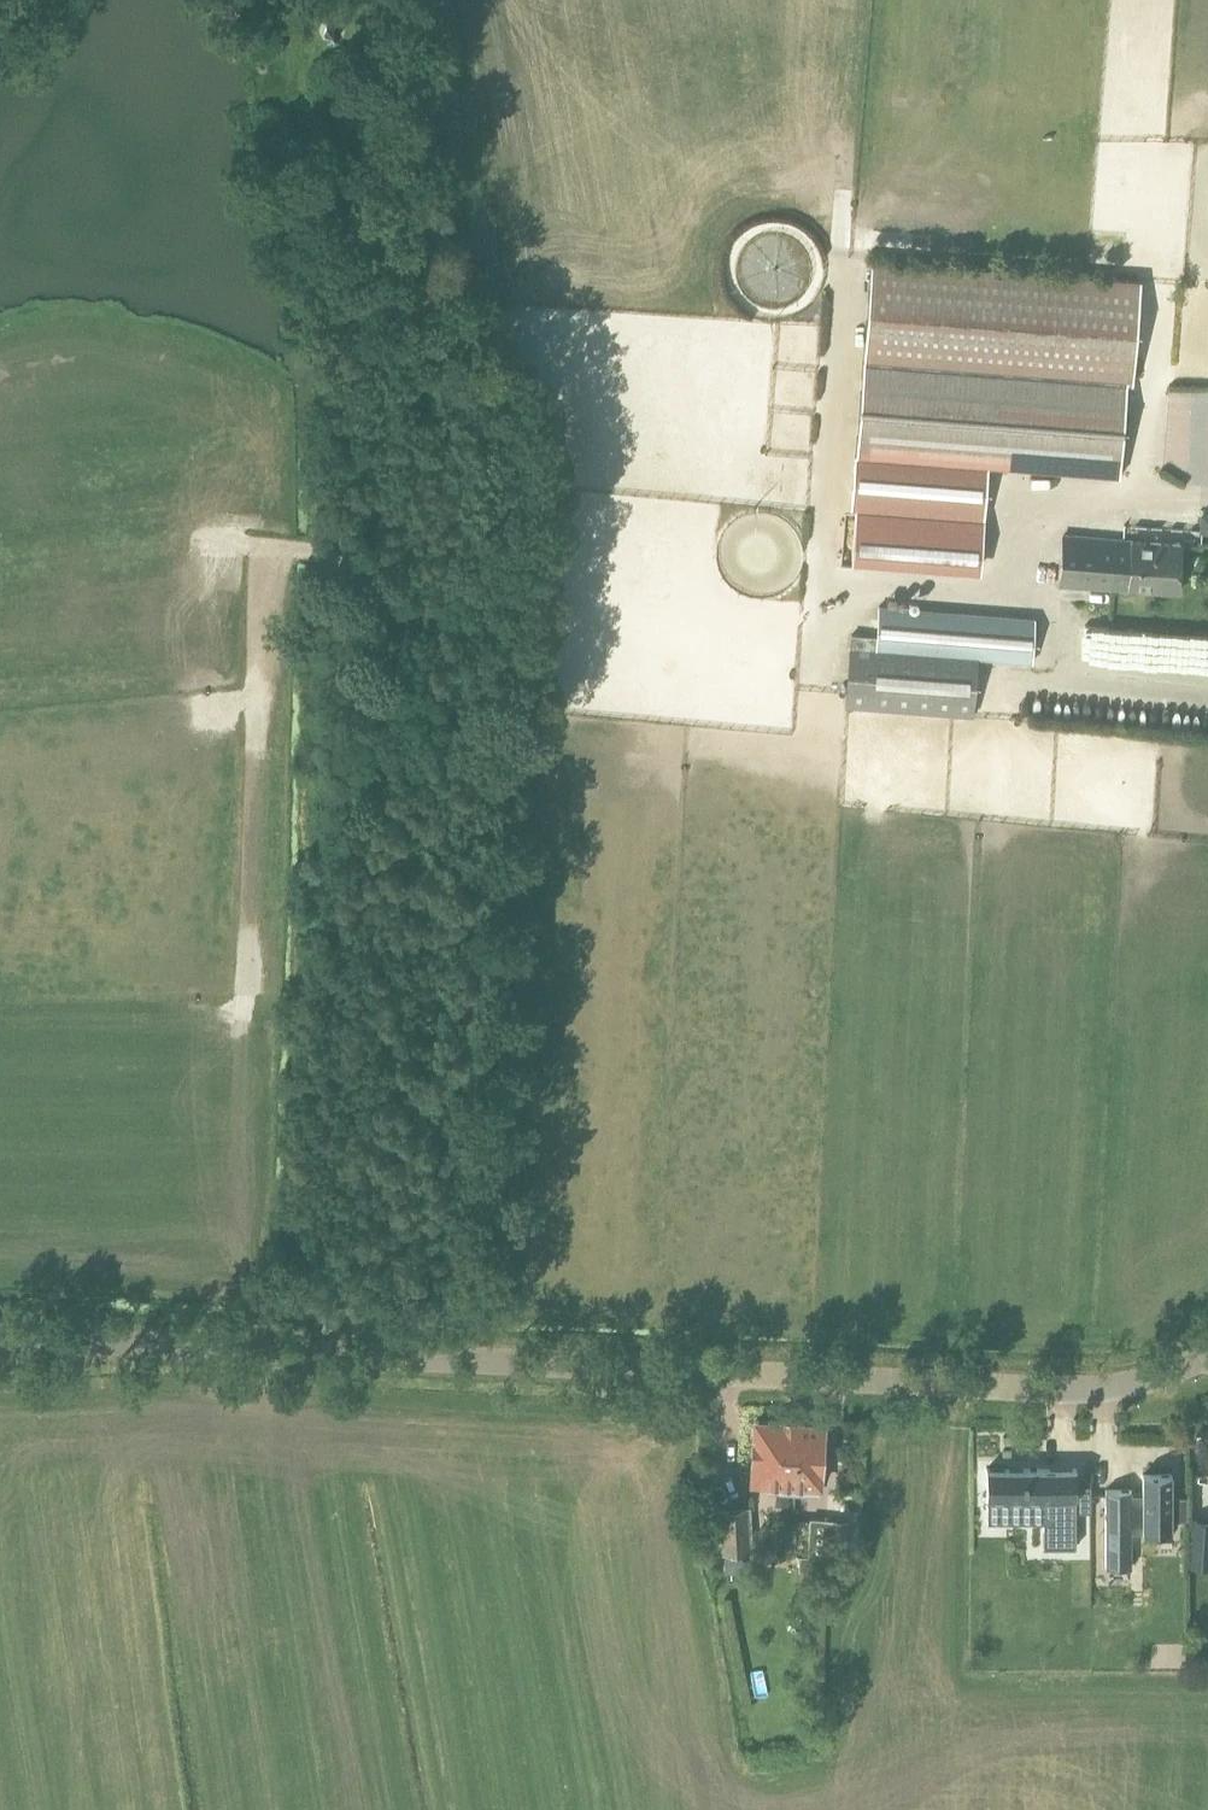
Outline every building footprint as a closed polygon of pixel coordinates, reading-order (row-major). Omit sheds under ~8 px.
[(333,40),(339,37),(342,30),(339,24),(332,22),(325,25),(323,32),(326,38),(333,40)] [(857,455),(852,507),(856,508),(852,556),(980,567),(984,518),(988,465),(1120,476),(1127,380),(1133,380),(1141,281),(872,260),(857,455)] [(1199,532),(1207,532),(1207,513),(1200,513),(1199,532)] [(1178,593),(1181,544),(1063,534),(1060,585),(1178,593)] [(880,606),(878,637),(852,635),(847,706),(973,716),(977,658),(1032,662),(1035,619),(880,606)] [(792,1483),(821,1485),(824,1424),(799,1423),(799,1421),(781,1420),(781,1422),(755,1420),(752,1481),(772,1482),(771,1489),(791,1490),(792,1483)] [(1106,1490),(1106,1567),(1132,1567),(1132,1531),(1143,1531),(1143,1532),(1173,1532),(1173,1519),(1188,1519),(1188,1496),(1172,1496),(1172,1474),(1143,1474),(1143,1493),(1134,1493),(1132,1493),(1132,1489),(1106,1490)] [(1082,1561),(1082,1479),(992,1477),(992,1522),(1050,1523),(1050,1561),(1082,1561)] [(750,1551),(748,1507),(722,1508),(725,1553),(750,1551)] [(1188,1566),(1207,1567),(1207,1520),(1191,1519),(1188,1566)] [(832,1523),(831,1542),(846,1543),(847,1524),(832,1523)] [(795,1632),(795,1644),(808,1644),(808,1632),(795,1632)]
